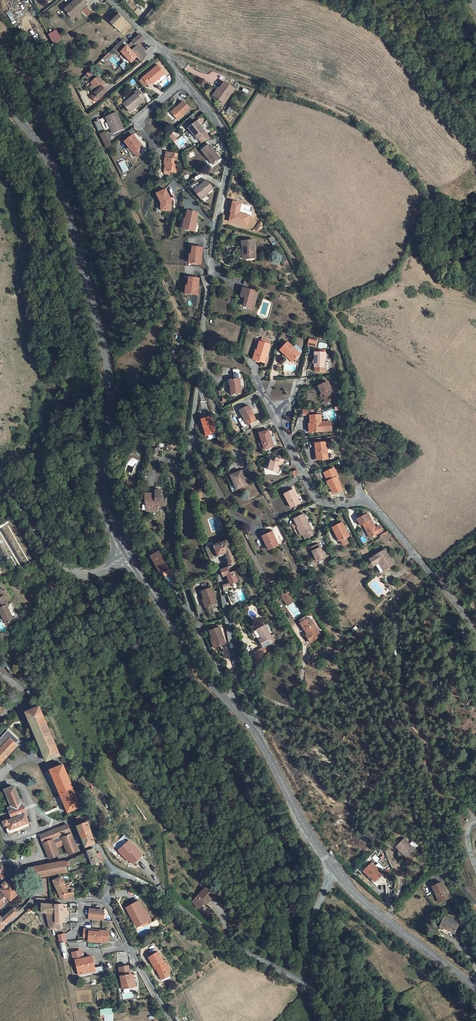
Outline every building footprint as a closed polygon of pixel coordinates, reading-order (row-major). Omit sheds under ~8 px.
[(67,9),(71,18),(80,13),(81,15),(89,10),(88,8),(83,0),(82,0),(67,9)] [(80,13),(71,18),(73,21),(82,16),(81,15),(80,13)] [(133,39),(136,36),(118,18),(110,25),(123,38),(128,33),(133,39)] [(48,35),(53,44),(61,39),(56,30),(48,35)] [(139,39),(132,46),(138,51),(140,48),(145,44),(139,39)] [(132,46),(129,48),(124,44),(114,53),(118,58),(121,55),(132,67),(138,62),(141,66),(145,62),(143,59),(138,51),(132,46)] [(147,55),(140,48),(138,51),(143,59),(144,58),(147,55)] [(166,75),(170,72),(160,60),(156,63),(166,75)] [(158,68),(143,80),(149,87),(157,81),(158,82),(165,77),(158,68)] [(105,96),(101,92),(107,87),(106,87),(99,80),(92,86),(97,94),(94,96),(95,97),(90,101),(94,106),(105,96)] [(220,91),(215,99),(223,104),(233,90),(224,84),(219,90),(220,91)] [(219,90),(216,88),(211,96),(215,99),(220,91),(219,90)] [(136,94),(123,104),(130,113),(143,103),(142,101),(145,98),(139,90),(135,93),(136,94)] [(184,105),(170,116),(176,124),(190,113),(184,105)] [(115,114),(98,121),(101,129),(108,126),(112,136),(122,132),(115,114)] [(197,143),(200,148),(208,144),(198,131),(202,128),(198,124),(186,133),(195,145),(197,143)] [(106,149),(112,146),(105,132),(98,135),(106,149)] [(140,150),(136,145),(138,144),(132,137),(123,143),(127,148),(133,155),(137,152),(140,150)] [(207,151),(198,157),(208,172),(217,166),(207,151)] [(164,168),(162,177),(169,178),(169,175),(175,176),(175,171),(173,171),(175,158),(164,156),(163,168),(164,168)] [(196,196),(201,192),(197,186),(191,191),(196,196)] [(201,192),(196,196),(203,204),(214,193),(208,186),(201,192)] [(162,210),(162,214),(169,214),(170,204),(165,192),(156,196),(160,206),(160,210),(162,210)] [(184,222),(182,232),(192,234),(196,216),(186,214),(184,222)] [(248,248),(250,261),(260,259),(258,241),(245,242),(246,248),(248,248)] [(201,251),(191,249),(190,258),(188,258),(187,266),(199,267),(201,251)] [(197,281),(187,280),(186,289),(184,289),(184,297),(195,298),(197,281)] [(247,289),(244,298),(245,298),(249,299),(246,308),(256,311),(261,294),(247,289)] [(261,350),(258,360),(267,363),(272,344),(271,344),(272,340),(265,339),(264,342),(263,342),(261,350)] [(290,355),(296,361),(303,355),(303,354),(305,352),(304,351),(299,346),(298,346),(296,348),(290,343),(283,351),(289,356),(290,355)] [(318,352),(317,367),(323,367),(323,371),(331,371),(331,362),(328,362),(328,351),(319,350),(318,352)] [(236,370),(232,369),(234,381),(227,382),(228,387),(231,387),(233,396),(242,394),(241,387),(243,387),(242,381),(240,381),(239,380),(241,380),(239,371),(236,370)] [(327,395),(331,404),(339,400),(330,384),(321,389),(324,396),(327,395)] [(259,422),(251,407),(242,411),(250,426),(259,422)] [(320,416),(309,416),(308,424),(310,424),(310,433),(329,433),(329,423),(319,423),(320,416)] [(272,434),(263,436),(268,452),(277,450),(272,434)] [(328,444),(317,446),(319,457),(317,457),(318,463),(331,461),(328,444)] [(270,473),(279,477),(281,471),(283,467),(285,468),(287,464),(279,461),(277,465),(275,465),(274,464),(270,473)] [(329,474),(332,481),(331,482),(329,483),(333,490),(334,489),(336,495),(340,493),(341,495),(346,493),(343,486),(340,478),(341,477),(337,469),(329,474)] [(231,475),(237,489),(247,484),(241,470),(231,475)] [(158,492),(147,492),(147,501),(149,501),(148,511),(158,511),(159,504),(162,505),(168,505),(169,497),(166,497),(166,493),(164,493),(165,489),(160,489),(159,493),(158,492)] [(302,506),(295,492),(287,496),(294,510),(302,506)] [(376,528),(369,514),(358,519),(361,526),(364,524),(367,531),(368,530),(369,533),(372,538),(384,531),(381,526),(376,528)] [(313,538),(311,533),(306,524),(308,523),(305,516),(295,521),(297,525),(299,529),(306,542),(313,538)] [(337,535),(338,534),(342,541),(344,545),(346,546),(349,544),(349,543),(347,538),(350,537),(343,522),(333,528),(337,535)] [(270,550),(280,545),(273,531),(263,536),(270,550)] [(226,555),(231,567),(233,566),(239,563),(230,540),(208,548),(213,560),(226,555)] [(319,546),(311,550),(313,555),(314,554),(318,564),(326,560),(319,546)] [(150,554),(158,574),(162,572),(164,576),(170,573),(160,550),(150,554)] [(382,564),(386,571),(396,565),(386,551),(377,557),(382,564)] [(382,564),(377,557),(371,561),(374,566),(377,567),(378,567),(382,564)] [(382,574),(386,571),(382,564),(378,567),(382,574)] [(239,581),(236,573),(235,572),(231,574),(229,568),(222,571),(225,577),(228,576),(232,584),(239,581)] [(205,605),(208,604),(209,608),(218,605),(213,589),(203,593),(204,596),(203,597),(205,605)] [(287,593),(290,600),(298,597),(294,589),(287,593)] [(9,605),(2,590),(0,591),(0,610),(7,625),(15,621),(7,606),(9,605)] [(234,593),(235,594),(231,596),(234,604),(242,601),(238,591),(234,593)] [(19,619),(12,604),(9,605),(7,606),(15,621),(19,619)] [(310,637),(307,639),(310,645),(321,640),(312,621),(311,622),(310,619),(309,618),(303,621),(304,623),(310,637)] [(259,626),(263,636),(266,643),(275,640),(272,634),(267,623),(259,626)] [(221,629),(211,633),(212,636),(211,637),(214,645),(216,644),(218,649),(227,646),(221,629)] [(267,647),(265,648),(264,644),(263,644),(251,649),(254,656),(269,651),(267,647)] [(16,672),(10,663),(7,665),(12,674),(16,672)] [(25,709),(27,713),(41,707),(40,704),(25,709)] [(60,751),(41,707),(27,713),(46,757),(60,751)] [(11,740),(15,744),(19,740),(9,730),(0,740),(0,752),(11,740)] [(18,747),(15,744),(11,740),(0,752),(0,765),(18,747)] [(82,807),(64,765),(51,770),(70,813),(82,807)] [(13,808),(10,809),(14,819),(4,823),(9,836),(31,827),(15,788),(7,791),(13,808)] [(87,847),(96,843),(90,823),(80,827),(87,847)] [(68,826),(42,837),(51,860),(61,856),(57,846),(65,843),(70,854),(79,850),(68,826)] [(415,850),(404,840),(396,848),(407,858),(415,850)] [(136,851),(130,844),(122,851),(121,852),(124,854),(124,855),(126,854),(130,859),(133,862),(142,854),(138,849),(136,851)] [(93,865),(96,865),(103,862),(104,861),(101,852),(97,852),(96,848),(88,851),(93,865)] [(65,862),(35,868),(37,878),(67,872),(65,862)] [(373,863),(366,871),(372,877),(373,877),(378,881),(381,884),(389,884),(388,877),(385,874),(373,863)] [(20,892),(12,883),(15,880),(6,870),(6,869),(3,865),(0,868),(0,880),(4,885),(3,885),(6,888),(3,891),(4,892),(0,895),(0,910),(20,892)] [(54,880),(57,887),(65,884),(62,877),(54,880)] [(52,900),(52,898),(51,891),(52,891),(51,882),(42,883),(43,890),(37,893),(37,900),(52,900)] [(442,882),(433,887),(441,902),(449,898),(442,882)] [(65,884),(57,887),(58,889),(61,897),(63,896),(65,900),(67,900),(76,897),(74,892),(70,893),(68,891),(65,884)] [(210,895),(203,888),(190,900),(198,907),(203,902),(210,895)] [(203,902),(205,904),(212,896),(210,895),(203,902)] [(142,929),(151,924),(150,921),(148,922),(143,913),(144,912),(138,902),(126,909),(135,926),(139,924),(140,927),(142,929)] [(25,907),(22,903),(3,920),(0,916),(0,929),(25,907)] [(57,914),(56,905),(42,905),(42,911),(43,912),(49,912),(50,917),(48,917),(49,921),(50,925),(52,930),(58,929),(61,929),(60,923),(58,923),(57,914)] [(64,905),(56,905),(57,914),(64,913),(68,913),(67,907),(65,908),(64,905)] [(91,910),(90,920),(104,921),(105,913),(104,911),(91,910)] [(60,923),(61,929),(66,929),(64,913),(57,914),(58,923),(60,923)] [(459,924),(445,917),(441,926),(455,933),(459,924)] [(110,942),(110,933),(110,932),(103,931),(103,933),(92,932),(92,930),(86,929),(85,938),(90,938),(90,940),(103,941),(110,942)] [(57,934),(59,943),(67,942),(65,933),(57,934)] [(156,966),(160,976),(162,980),(170,976),(168,972),(165,966),(158,953),(149,958),(154,966),(156,966)] [(92,969),(96,968),(94,957),(77,960),(81,975),(93,972),(92,969)] [(94,975),(102,973),(103,966),(96,968),(92,969),(93,972),(94,975)] [(118,970),(123,991),(129,990),(129,986),(134,985),(133,980),(132,980),(131,977),(130,972),(129,973),(128,968),(118,970)] [(104,1020),(108,1020),(113,1020),(112,1008),(100,1009),(100,1018),(104,1018),(104,1020)]
